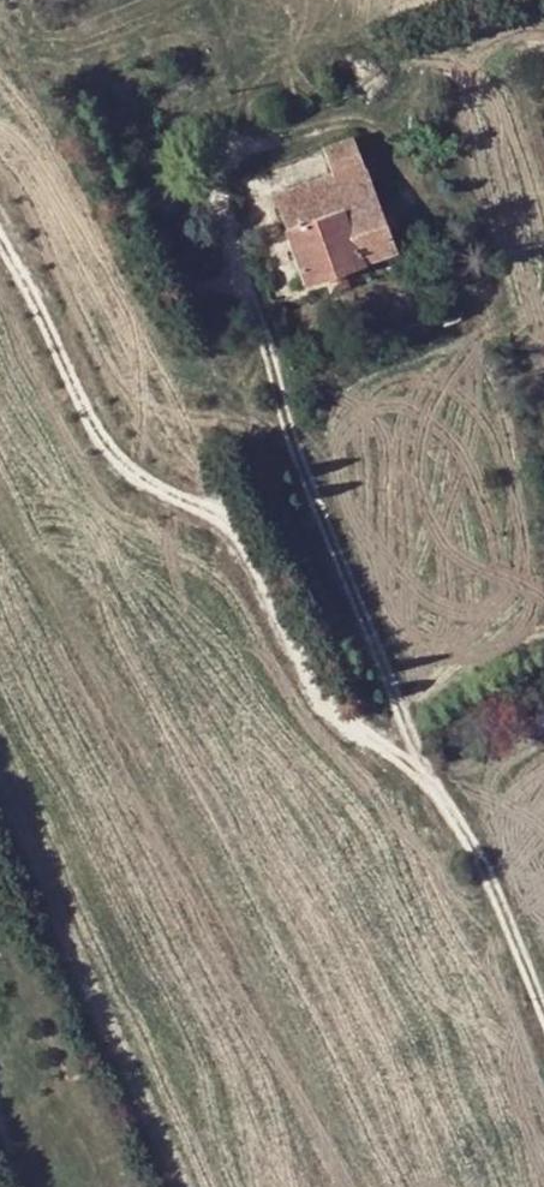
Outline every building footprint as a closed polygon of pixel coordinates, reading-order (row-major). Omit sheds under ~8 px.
[(307,283),(329,274),(346,268),(396,249),(352,131),(321,143),(330,172),(271,195),(307,283)] [(346,268),(329,274),(334,291),(351,284),(346,268)]
